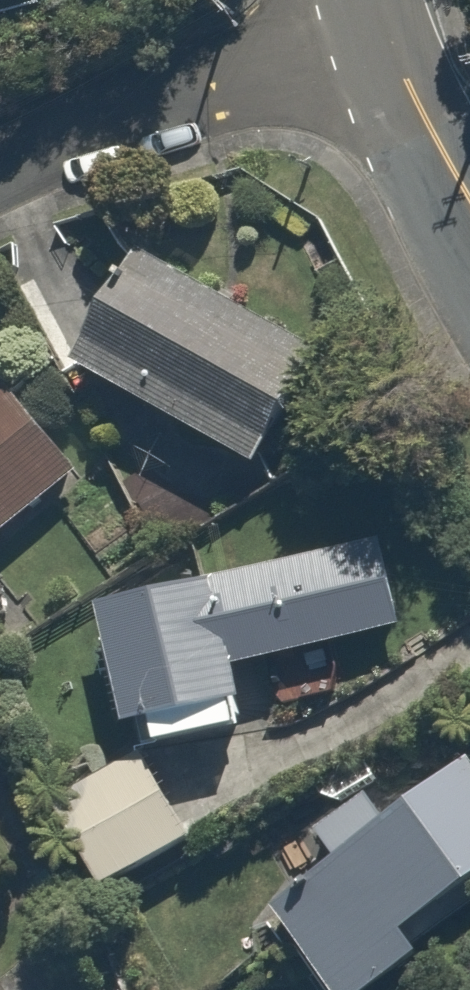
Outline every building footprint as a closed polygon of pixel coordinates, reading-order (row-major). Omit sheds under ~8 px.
[(147,256),(87,365),(275,469),(335,360),(147,256)] [(84,470),(10,382),(0,390),(0,541),(84,470)] [(394,539),(117,603),(152,755),(261,730),(245,660),(413,621),(394,539)] [(143,751),(62,803),(117,889),(198,837),(143,751)] [(285,910),(349,989),(410,989),(451,957),(439,941),(464,921),(458,913),(469,903),(469,779),(464,772),(399,824),(369,786),(320,826),(347,860),(285,910)]
